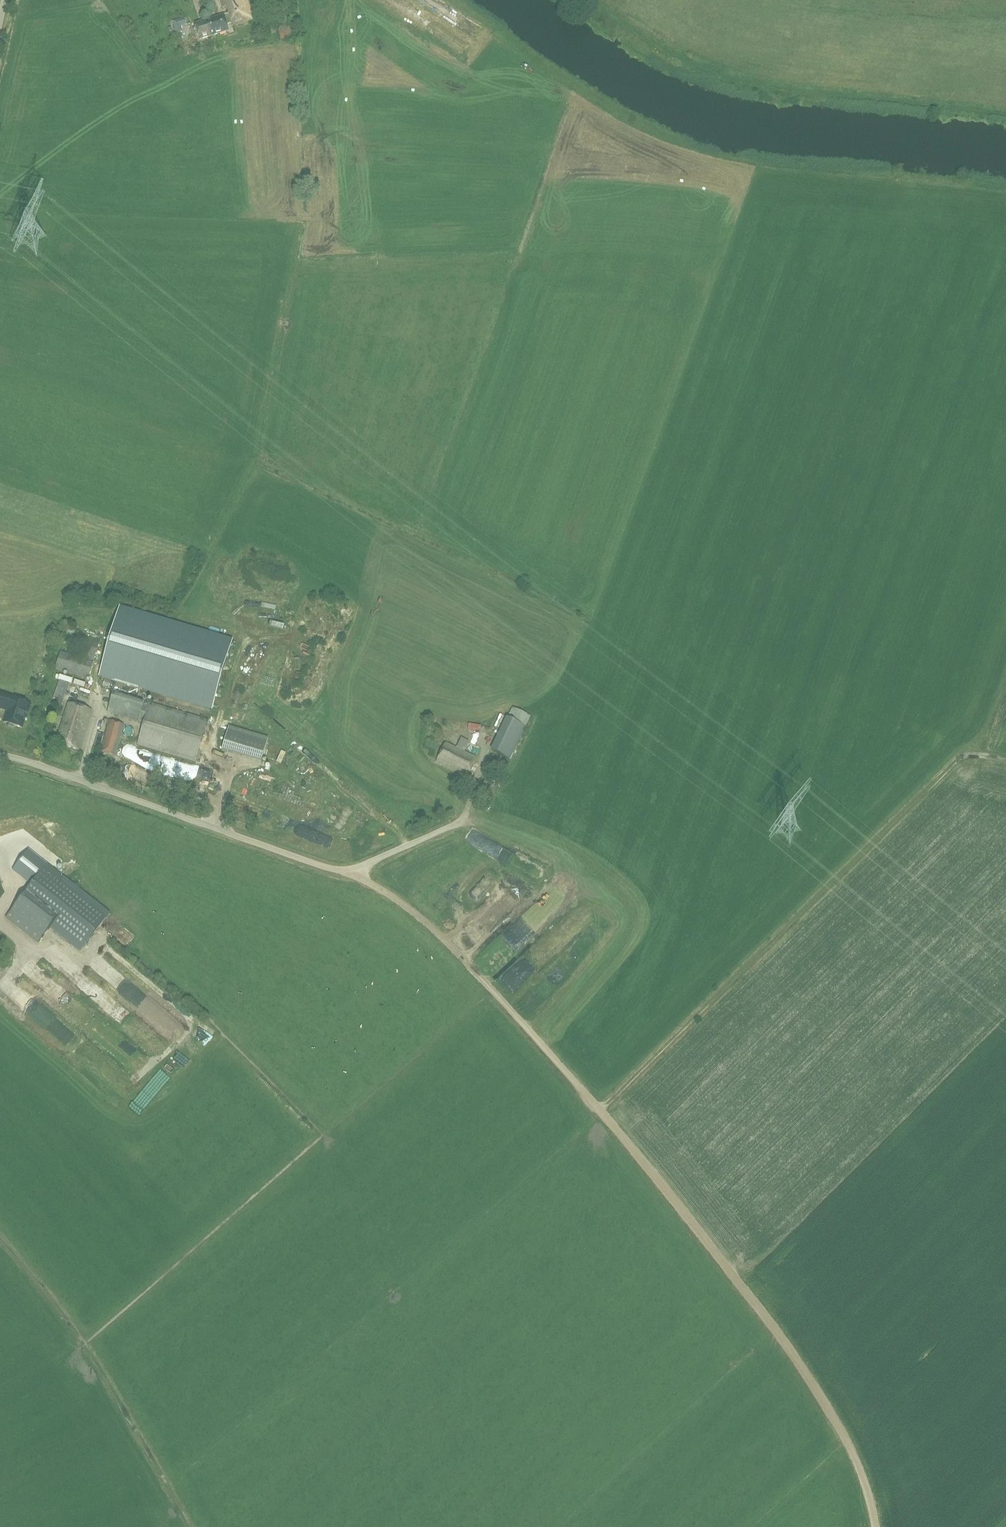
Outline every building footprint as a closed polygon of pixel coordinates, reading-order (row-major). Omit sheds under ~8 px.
[(247,0),(220,0),(223,8),(227,7),(228,13),(226,14),(227,16),(224,17),(224,15),(195,24),(199,39),(228,31),(227,25),(231,24),(232,26),(253,19),(247,0)] [(280,38),(292,37),(291,18),(279,18),(280,38)] [(121,608),(101,676),(211,709),(212,707),(231,641),(121,608)] [(55,670),(88,679),(99,640),(86,636),(80,657),(60,652),(55,670)] [(80,683),(81,679),(55,672),(54,677),(80,683)] [(60,706),(68,683),(59,679),(53,694),(57,696),(55,704),(60,706)] [(138,715),(143,701),(110,690),(111,700),(109,705),(110,713),(116,713),(126,716),(138,715)] [(28,704),(11,698),(11,696),(0,693),(0,709),(6,710),(3,722),(5,723),(7,727),(12,728),(15,726),(20,728),(24,716),(25,717),(28,704)] [(79,749),(91,709),(68,702),(56,742),(79,749)] [(150,702),(144,722),(138,743),(196,760),(208,719),(150,702)] [(530,716),(513,708),(499,735),(516,744),(530,716)] [(115,754),(124,723),(109,719),(100,750),(115,754)] [(468,720),(466,728),(480,731),(482,724),(468,720)] [(261,761),(268,737),(228,726),(222,749),(261,761)] [(125,733),(123,744),(133,746),(135,735),(125,733)] [(464,750),(468,741),(461,737),(456,747),(445,742),(436,760),(467,775),(476,756),(464,750)] [(18,863),(13,870),(31,884),(32,882),(33,881),(34,879),(36,877),(38,875),(39,874),(40,872),(41,871),(43,868),(45,866),(47,863),(29,849),(18,863)] [(494,857),(498,864),(507,859),(502,852),(494,857)] [(80,950),(110,913),(47,863),(45,866),(43,868),(41,871),(40,872),(39,874),(38,875),(36,877),(34,879),(33,881),(32,882),(31,884),(26,890),(6,916),(38,941),(50,926),(80,950)]
